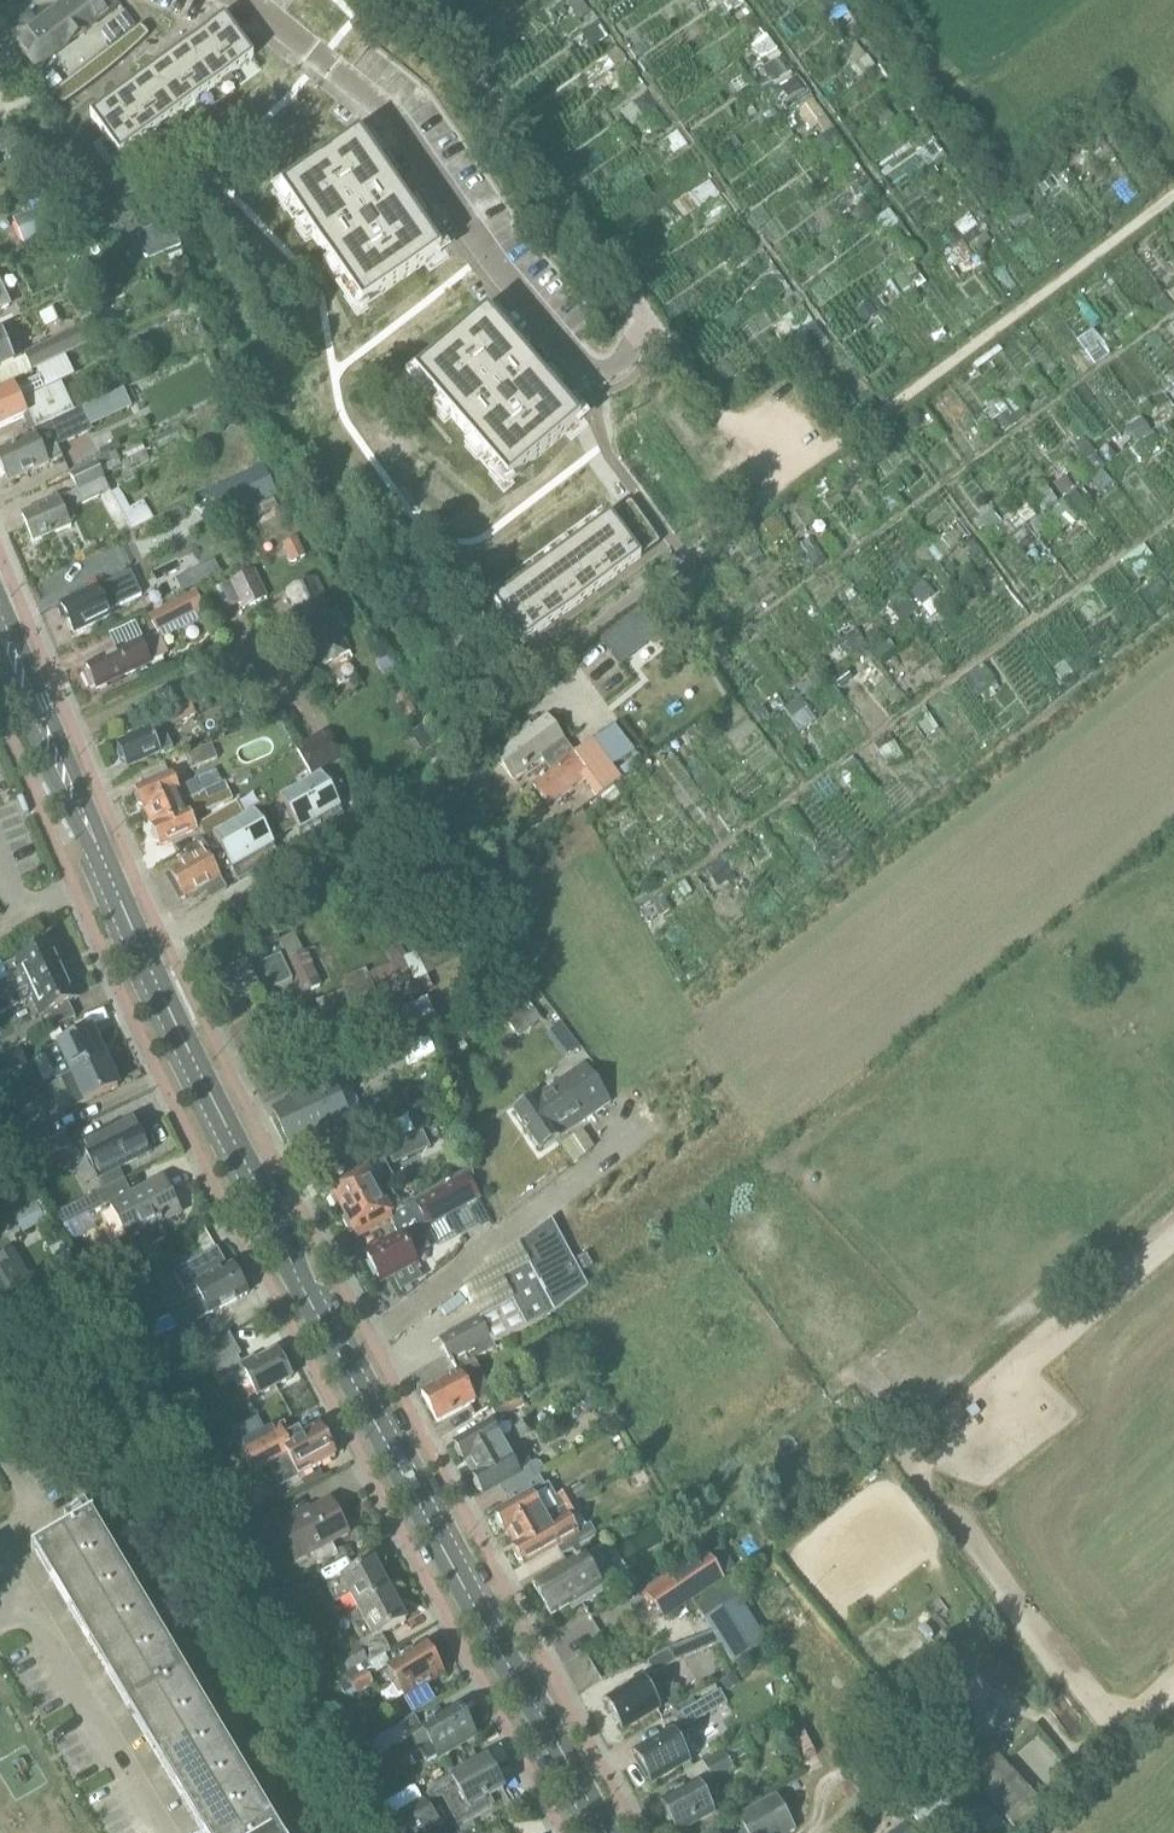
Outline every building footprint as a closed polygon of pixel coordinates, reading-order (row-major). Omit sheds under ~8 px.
[(10,34),(37,68),(68,44),(69,44),(87,31),(87,30),(118,6),(113,0),(43,0),(36,5),(40,11),(10,34)] [(567,2),(576,15),(579,20),(590,13),(581,0),(571,0),(567,2)] [(826,10),(839,1),(839,0),(819,0),(826,10)] [(836,22),(849,14),(843,4),(830,11),(836,22)] [(125,14),(116,21),(125,33),(134,26),(125,14)] [(750,15),(739,22),(748,35),(759,28),(757,25),(750,15)] [(225,19),(205,33),(235,75),(255,60),(225,19)] [(115,22),(103,31),(110,41),(123,32),(115,22)] [(136,25),(124,35),(134,46),(135,45),(143,38),(146,34),(147,33),(146,32),(146,31),(145,30),(143,28),(141,26),(140,25),(139,25),(138,25),(137,25),(136,25)] [(595,25),(583,33),(592,47),(604,38),(595,25)] [(205,33),(186,47),(216,89),(235,75),(205,33)] [(124,35),(112,44),(122,57),(128,52),(134,46),(124,35)] [(756,45),(752,47),(761,60),(776,50),(767,36),(755,44),(756,45)] [(867,51),(856,38),(842,50),(853,63),(867,51)] [(112,44),(100,53),(110,67),(114,64),(122,57),(112,44)] [(186,47),(167,61),(197,102),(216,89),(186,47)] [(100,53),(88,63),(98,77),(110,67),(100,53)] [(877,63),(869,53),(861,60),(869,70),(877,63)] [(167,61),(148,75),(178,116),(197,102),(167,61)] [(791,76),(781,61),(766,72),(776,86),(791,76)] [(88,63),(76,72),(86,86),(92,81),(98,77),(88,63)] [(882,67),(874,72),(880,81),(888,75),(882,67)] [(76,72),(63,82),(74,95),(76,94),(86,86),(76,72)] [(148,75),(129,89),(159,130),(178,116),(148,75)] [(794,78),(781,87),(793,105),(806,96),(794,78)] [(63,82),(52,91),(52,92),(52,93),(54,95),(56,98),(59,101),(59,102),(60,102),(61,103),(63,103),(64,102),(74,95),(63,82)] [(129,89),(110,103),(141,144),(159,130),(129,89)] [(633,105),(643,118),(656,108),(647,95),(633,105)] [(814,99),(798,111),(809,125),(825,113),(814,99)] [(110,103),(90,118),(120,159),(141,144),(110,103)] [(894,118),(887,109),(886,111),(885,109),(876,117),(885,128),(894,120),(893,119),(894,118)] [(646,121),(643,122),(644,123),(649,130),(651,129),(655,134),(656,134),(667,126),(658,114),(658,113),(651,117),(648,119),(646,121)] [(819,138),(821,140),(829,152),(843,143),(843,142),(834,128),(832,129),(821,136),(819,138)] [(687,144),(677,131),(664,140),(673,154),(687,144)] [(19,148),(12,132),(0,137),(0,155),(19,148)] [(360,136),(281,190),(362,308),(441,253),(360,136)] [(848,151),(843,155),(850,164),(855,160),(855,159),(848,151)] [(1039,187),(1044,193),(1054,186),(1048,179),(1039,187)] [(698,211),(718,197),(721,195),(710,180),(688,196),(698,211)] [(141,203),(149,220),(164,214),(156,197),(141,203)] [(698,211),(693,215),(703,230),(729,212),(718,197),(698,211)] [(1021,200),(1003,211),(1011,224),(1029,214),(1021,200)] [(13,221),(24,245),(53,233),(43,208),(13,221)] [(889,210),(875,221),(885,233),(899,223),(889,210)] [(979,220),(970,211),(955,225),(965,235),(979,220)] [(138,235),(149,261),(181,247),(170,221),(138,235)] [(970,247),(984,236),(987,240),(992,237),(989,233),(982,224),(964,238),(970,247)] [(962,241),(945,251),(955,268),(973,258),(962,241)] [(914,242),(900,254),(911,267),(925,255),(914,242)] [(904,271),(894,278),(907,297),(917,291),(912,283),(904,271)] [(777,277),(760,289),(765,295),(770,302),(787,290),(777,277)] [(1090,281),(1082,287),(1090,298),(1098,291),(1090,281)] [(0,288),(0,309),(9,305),(0,288)] [(205,310),(198,295),(183,301),(190,316),(205,310)] [(867,302),(856,310),(864,322),(876,314),(867,302)] [(792,332),(793,334),(803,328),(812,321),(801,306),(783,319),(792,332)] [(487,313),(414,376),(508,484),(581,422),(487,313)] [(947,333),(944,326),(933,332),(936,339),(947,333)] [(82,329),(25,356),(32,371),(89,344),(82,329)] [(0,334),(0,368),(14,362),(22,358),(9,330),(0,334)] [(894,336),(882,345),(892,357),(903,349),(894,336)] [(1078,364),(1077,365),(1084,374),(1094,366),(1087,357),(1085,359),(1078,364)] [(769,366),(752,375),(759,387),(776,379),(769,366)] [(40,378),(14,390),(14,389),(0,395),(0,426),(22,416),(29,430),(73,409),(62,384),(46,391),(40,378)] [(1044,382),(1033,390),(1043,404),(1056,394),(1045,378),(1043,380),(1044,382)] [(33,432),(35,435),(0,452),(0,463),(8,481),(62,456),(58,447),(93,432),(86,419),(108,408),(104,398),(80,409),(79,407),(73,409),(29,430),(30,433),(33,432)] [(1006,410),(997,398),(985,407),(989,412),(986,414),(992,423),(995,421),(994,419),(1006,410)] [(1028,416),(1018,402),(1006,410),(1017,424),(1028,416)] [(906,416),(912,424),(921,418),(915,410),(906,416)] [(1017,424),(1006,410),(994,419),(995,421),(1004,433),(1017,424)] [(1137,442),(1151,432),(1141,417),(1127,426),(1137,442)] [(972,442),(978,451),(989,444),(983,435),(972,442)] [(1145,439),(1132,450),(1140,461),(1154,450),(1145,439)] [(78,492),(63,498),(61,498),(59,495),(45,501),(46,504),(22,514),(33,541),(71,526),(69,523),(75,520),(70,510),(110,491),(103,475),(122,466),(124,472),(133,467),(151,458),(147,451),(146,452),(142,444),(118,455),(115,451),(96,460),(97,463),(70,475),(78,492)] [(1108,446),(1099,453),(1106,462),(1115,454),(1108,446)] [(1095,454),(1084,463),(1092,474),(1104,465),(1095,454)] [(264,467),(212,492),(221,510),(246,498),(249,504),(275,491),(264,467)] [(1110,474),(1104,467),(1093,476),(1099,483),(1110,474)] [(827,478),(819,485),(826,494),(834,488),(827,478)] [(1060,500),(1072,491),(1067,485),(1055,494),(1060,500)] [(119,489),(112,493),(131,529),(152,517),(144,501),(130,509),(119,489)] [(1076,491),(1064,500),(1079,520),(1080,521),(1092,512),(1091,511),(1076,491)] [(262,517),(279,510),(273,497),(256,504),(262,517)] [(1025,525),(1036,517),(1024,502),(1014,510),(1025,525)] [(628,504),(619,511),(625,519),(636,511),(632,505),(631,505),(631,504),(630,504),(629,504),(628,504)] [(619,511),(610,517),(622,533),(631,527),(625,519),(619,511)] [(636,511),(625,519),(631,527),(642,519),(636,511)] [(1001,522),(1002,522),(992,511),(981,521),(990,532),(1001,522)] [(1016,518),(1011,512),(1003,518),(1015,533),(1025,525),(1018,516),(1016,518)] [(1041,516),(1030,524),(1038,534),(1048,527),(1041,516)] [(610,517),(594,529),(624,570),(641,558),(628,541),(622,533),(610,517)] [(785,534),(774,517),(761,525),(773,542),(785,534)] [(631,527),(622,533),(628,541),(637,535),(648,527),(642,519),(631,527)] [(1001,522),(990,532),(990,533),(997,541),(1009,531),(1001,522)] [(648,527),(637,535),(643,543),(654,535),(648,527)] [(594,529),(578,541),(608,582),(624,570),(594,529)] [(1026,530),(1017,538),(1025,547),(1034,539),(1026,530)] [(637,535),(628,541),(641,558),(649,552),(643,543),(637,535)] [(654,535),(643,543),(649,552),(657,546),(658,545),(658,544),(659,544),(659,543),(659,542),(658,541),(654,535)] [(296,537),(282,544),(292,563),(306,557),(296,537)] [(799,549),(812,567),(824,558),(811,540),(799,549)] [(578,541),(561,553),(592,594),(608,582),(578,541)] [(974,541),(961,551),(972,565),(984,555),(974,541)] [(1144,547),(1124,560),(1135,577),(1155,564),(1144,547)] [(561,553),(545,565),(575,606),(592,594),(561,553)] [(215,561),(202,567),(209,580),(221,574),(215,561)] [(545,565),(529,577),(559,618),(575,606),(545,565)] [(1059,565),(1050,571),(1057,581),(1066,574),(1059,565)] [(243,610),(267,599),(254,571),(230,583),(243,610)] [(127,603),(121,591),(136,584),(130,572),(62,605),(75,632),(110,615),(108,612),(127,603)] [(314,577),(287,590),(324,663),(348,651),(337,629),(345,626),(336,608),(329,612),(321,597),(324,595),(314,577)] [(529,577),(512,589),(543,630),(559,618),(529,577)] [(920,605),(934,593),(923,580),(909,592),(920,605)] [(512,589),(494,602),(525,643),(543,630),(512,589)] [(195,593),(149,616),(157,633),(160,632),(194,614),(198,612),(204,609),(195,593)] [(905,594),(889,607),(901,622),(917,609),(905,594)] [(866,633),(872,640),(882,631),(876,624),(866,633)] [(857,630),(844,639),(855,655),(868,647),(857,630)] [(88,671),(82,674),(89,689),(95,686),(97,690),(150,665),(149,665),(164,658),(157,642),(163,639),(160,634),(139,643),(86,667),(88,671)] [(874,667),(864,676),(873,687),(883,678),(874,667)] [(846,670),(832,680),(839,689),(853,678),(846,670)] [(168,727),(173,724),(175,726),(196,716),(201,713),(193,696),(187,699),(166,709),(160,712),(168,727)] [(786,706),(793,716),(806,706),(799,697),(786,706)] [(772,705),(769,700),(753,709),(760,723),(782,711),(777,702),(772,705)] [(548,718),(496,757),(513,779),(541,757),(551,771),(535,784),(548,801),(583,775),(598,795),(621,778),(615,771),(612,767),(593,741),(592,740),(574,753),(548,718)] [(172,750),(169,743),(163,727),(149,733),(148,730),(132,737),(132,738),(117,745),(127,767),(142,760),(142,761),(159,754),(160,755),(172,750)] [(421,752),(436,741),(427,729),(412,739),(421,752)] [(686,735),(691,741),(699,735),(695,729),(686,735)] [(310,777),(332,765),(342,760),(327,732),(295,750),(310,777)] [(184,757),(190,771),(223,758),(217,743),(184,757)] [(345,815),(321,773),(300,784),(324,828),(345,815)] [(172,775),(136,791),(148,818),(201,794),(195,781),(178,789),(172,775)] [(201,794),(148,818),(161,847),(196,831),(189,815),(205,807),(207,811),(233,799),(225,783),(201,794)] [(303,841),(324,828),(300,784),(278,797),(303,841)] [(203,837),(242,815),(235,803),(196,824),(203,837)] [(280,856),(254,810),(233,822),(259,869),(280,856)] [(553,828),(554,830),(561,825),(559,824),(556,820),(550,825),(553,828)] [(239,882),(259,869),(233,822),(211,834),(239,882)] [(226,888),(199,841),(183,850),(189,861),(169,872),(169,873),(166,875),(173,888),(177,886),(180,892),(178,893),(182,900),(185,899),(185,900),(205,888),(210,897),(226,888)] [(730,852),(707,869),(717,882),(719,885),(732,875),(733,874),(731,871),(740,864),(730,852)] [(685,881),(676,887),(684,899),(692,894),(685,881)] [(662,896),(652,901),(659,914),(669,909),(662,896)] [(370,979),(344,991),(316,1003),(327,1026),(411,988),(416,998),(434,989),(427,976),(463,960),(451,934),(421,947),(418,940),(387,954),(392,965),(369,975),(370,979)] [(63,972),(58,961),(61,959),(55,947),(52,949),(50,946),(2,968),(7,980),(0,984),(0,1002),(28,988),(63,972)] [(278,1006),(291,1000),(319,988),(304,953),(287,960),(298,985),(274,995),(278,1006)] [(280,956),(262,964),(260,960),(247,967),(246,966),(213,981),(227,1009),(259,994),(272,987),(274,991),(293,982),(280,956)] [(63,972),(28,988),(0,1002),(0,1015),(34,999),(42,1016),(39,1018),(46,1033),(76,1019),(69,1004),(76,1000),(74,997),(78,996),(72,983),(69,985),(63,972)] [(520,1038),(542,1021),(526,1000),(504,1017),(520,1038)] [(391,1041),(382,1018),(380,1018),(357,1028),(366,1051),(391,1041)] [(71,1074),(104,1059),(91,1031),(58,1047),(71,1074)] [(363,1058),(355,1039),(337,1046),(335,1042),(300,1056),(310,1081),(363,1058)] [(27,1066),(19,1049),(0,1058),(0,1078),(27,1066)] [(104,1059),(71,1074),(59,1079),(74,1109),(85,1104),(84,1103),(117,1088),(104,1059)] [(585,1062),(514,1110),(541,1149),(612,1100),(585,1062)] [(360,1109),(352,1090),(341,1068),(302,1086),(306,1095),(272,1111),(288,1144),(336,1121),(348,1115),(356,1111),(360,1109)] [(0,1110),(0,1122),(2,1126),(9,1141),(13,1139),(19,1153),(50,1139),(43,1123),(21,1133),(16,1120),(9,1106),(0,1110)] [(133,1119),(102,1134),(101,1132),(80,1143),(98,1180),(150,1153),(133,1119)] [(581,1133),(563,1145),(575,1162),(593,1150),(581,1133)] [(410,1139),(386,1150),(394,1166),(418,1155),(410,1139)] [(26,1174),(60,1159),(52,1141),(19,1156),(26,1174)] [(340,1213),(343,1211),(379,1192),(374,1184),(385,1177),(377,1162),(331,1188),(327,1189),(331,1196),(329,1197),(337,1210),(338,1209),(340,1213)] [(420,1213),(395,1227),(400,1237),(368,1255),(380,1278),(390,1273),(400,1291),(414,1284),(404,1265),(431,1251),(421,1233),(429,1228),(429,1229),(481,1201),(474,1173),(416,1204),(420,1213)] [(128,1244),(130,1243),(136,1257),(166,1240),(159,1227),(182,1216),(163,1177),(109,1203),(128,1244)] [(390,1219),(395,1227),(420,1213),(416,1204),(415,1202),(403,1209),(394,1193),(383,1199),(379,1192),(343,1211),(340,1213),(344,1220),(342,1220),(350,1234),(351,1233),(354,1238),(390,1219)] [(62,1228),(78,1220),(105,1207),(99,1193),(55,1215),(62,1228)] [(44,1221),(36,1205),(25,1210),(14,1215),(15,1216),(23,1232),(44,1221)] [(489,1339),(493,1347),(555,1313),(589,1288),(552,1220),(518,1246),(528,1264),(501,1278),(513,1299),(441,1339),(453,1360),(489,1339)] [(50,1250),(63,1278),(78,1270),(66,1243),(50,1250)] [(223,1260),(218,1249),(174,1273),(185,1294),(182,1295),(196,1322),(199,1320),(247,1295),(241,1283),(242,1277),(239,1270),(233,1269),(232,1266),(230,1267),(225,1259),(223,1260)] [(0,1261),(0,1335),(13,1328),(13,1327),(39,1312),(21,1282),(26,1280),(11,1254),(0,1261)] [(179,1331),(145,1349),(157,1371),(190,1352),(179,1331)] [(289,1376),(290,1372),(288,1367),(284,1367),(276,1352),(255,1363),(253,1360),(242,1365),(238,1357),(242,1355),(229,1334),(204,1348),(222,1380),(232,1374),(239,1387),(248,1383),(257,1398),(291,1380),(289,1376)] [(459,1374),(422,1394),(438,1423),(475,1403),(464,1383),(481,1374),(474,1362),(486,1356),(486,1355),(495,1351),(494,1349),(490,1341),(453,1362),(459,1374)] [(197,1354),(184,1361),(194,1380),(207,1373),(197,1354)] [(491,1408),(498,1421),(526,1406),(518,1392),(491,1408)] [(558,1422),(563,1429),(604,1404),(599,1396),(558,1422)] [(514,1429),(521,1440),(536,1431),(530,1420),(514,1429)] [(276,1427),(237,1449),(252,1477),(269,1468),(281,1489),(298,1479),(300,1478),(318,1468),(334,1459),(318,1429),(301,1438),(298,1432),(292,1436),(284,1422),(276,1427)] [(490,1424),(455,1445),(456,1447),(455,1452),(459,1458),(463,1459),(469,1469),(505,1449),(490,1424)] [(505,1449),(469,1469),(475,1480),(474,1484),(478,1490),(482,1491),(484,1495),(500,1486),(506,1496),(538,1478),(541,1466),(536,1464),(531,1467),(517,1442),(505,1449)] [(495,1515),(497,1518),(496,1522),(499,1528),(504,1529),(510,1540),(546,1519),(577,1502),(587,1496),(582,1486),(540,1509),(533,1496),(545,1489),(538,1478),(506,1496),(511,1506),(495,1515)] [(338,1555),(333,1545),(349,1536),(330,1501),(301,1516),(299,1513),(276,1526),(297,1564),(313,1555),(318,1565),(338,1555)] [(546,1519),(510,1540),(516,1550),(515,1555),(518,1561),(523,1562),(524,1565),(556,1547),(556,1546),(561,1555),(596,1534),(592,1526),(577,1534),(570,1522),(584,1514),(577,1502),(546,1519)] [(87,1522),(93,1518),(94,1518),(94,1516),(92,1517),(32,1553),(33,1554),(40,1550),(133,1706),(208,1832),(272,1832),(87,1522)] [(611,1572),(597,1548),(534,1586),(551,1615),(579,1598),(582,1604),(603,1591),(597,1581),(611,1572)] [(708,1557),(670,1582),(667,1577),(647,1590),(664,1617),(722,1579),(708,1557)] [(350,1596),(357,1610),(388,1593),(373,1564),(327,1589),(334,1602),(335,1604),(350,1596)] [(323,1592),(315,1576),(259,1607),(267,1622),(323,1592)] [(388,1593),(347,1616),(361,1643),(357,1646),(359,1649),(335,1662),(345,1679),(363,1667),(385,1654),(391,1651),(382,1634),(404,1622),(388,1593)] [(668,1650),(648,1663),(655,1675),(676,1662),(721,1643),(734,1664),(766,1644),(740,1601),(707,1621),(714,1632),(668,1650)] [(413,1713),(435,1700),(426,1684),(441,1676),(439,1673),(442,1667),(438,1662),(432,1660),(425,1648),(387,1670),(404,1698),(413,1713)] [(374,1685),(363,1667),(345,1679),(354,1695),(356,1694),(357,1695),(374,1685)] [(734,1675),(721,1683),(727,1693),(740,1685),(734,1675)] [(641,1681),(607,1701),(622,1728),(657,1707),(641,1681)] [(678,1716),(685,1728),(727,1703),(720,1691),(678,1716)] [(415,1717),(401,1725),(366,1745),(376,1761),(410,1741),(416,1751),(417,1750),(425,1765),(472,1737),(470,1734),(473,1733),(471,1725),(466,1720),(463,1722),(456,1710),(423,1730),(415,1717)] [(964,1718),(936,1743),(1018,1832),(1019,1832),(1046,1808),(964,1718)] [(637,1757),(633,1759),(646,1781),(650,1779),(651,1781),(680,1763),(688,1759),(700,1752),(690,1735),(683,1739),(679,1732),(672,1736),(670,1734),(635,1754),(637,1757)] [(722,1753),(701,1764),(693,1768),(685,1772),(684,1773),(692,1788),(661,1804),(676,1831),(711,1812),(703,1796),(707,1793),(702,1784),(731,1769),(726,1759),(724,1755),(722,1753)] [(693,1768),(688,1759),(680,1763),(685,1772),(693,1768)] [(442,1787),(427,1795),(428,1797),(432,1804),(442,1798),(458,1825),(493,1806),(490,1799),(503,1792),(486,1762),(452,1781),(442,1787)] [(947,1794),(915,1819),(925,1831),(957,1806),(947,1794)] [(737,1817),(746,1832),(788,1832),(795,1829),(776,1795),(737,1817)] [(966,1808),(982,1828),(983,1827),(988,1832),(994,1832),(1004,1825),(997,1816),(981,1796),(966,1808)] [(385,1825),(390,1832),(443,1832),(424,1802),(385,1825)]
